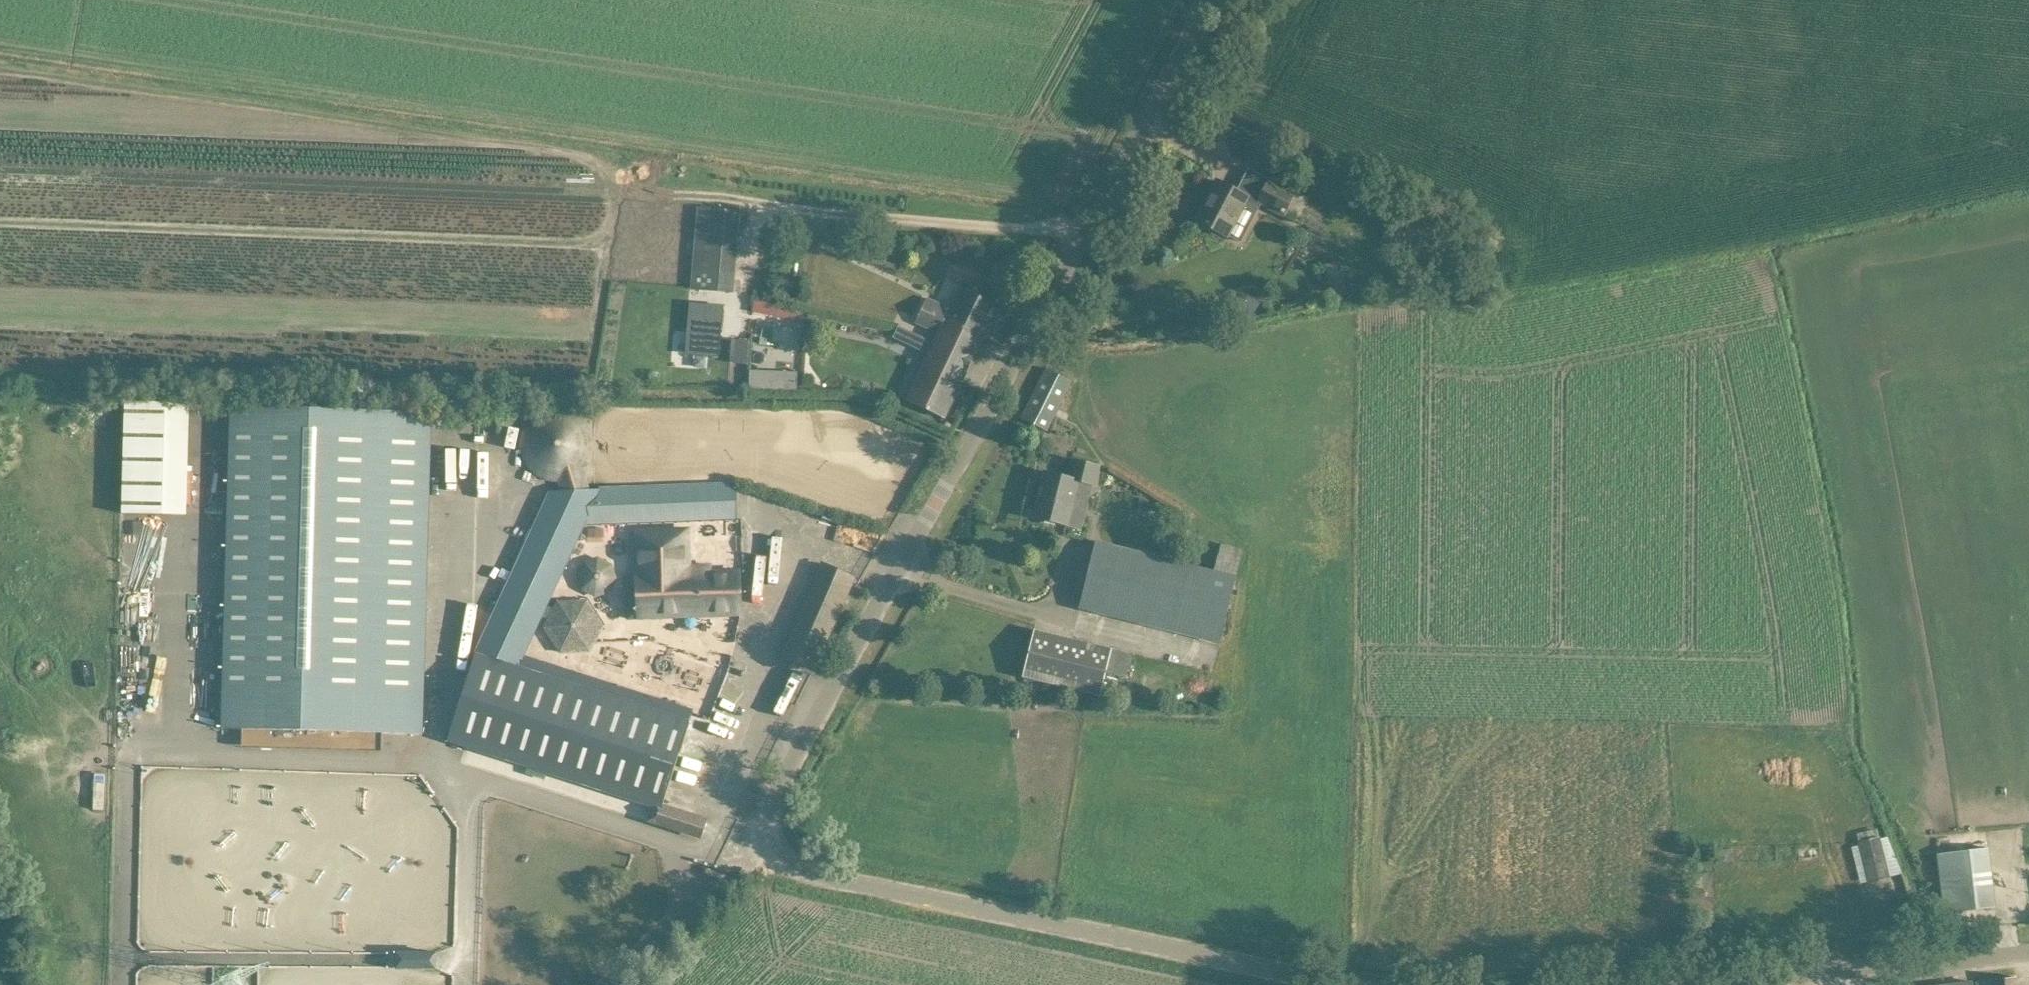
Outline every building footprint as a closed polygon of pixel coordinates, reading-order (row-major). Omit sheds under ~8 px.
[(1210,198),(1198,221),(1216,230),(1227,236),(1247,196),(1283,215),(1295,192),(1266,177),(1249,168),(1237,191),(1217,181),(1208,197),(1210,198)] [(693,288),(736,289),(739,207),(695,205),(693,288)] [(971,362),(999,304),(962,286),(950,309),(927,298),(916,322),(939,333),(934,343),(971,362)] [(691,303),(686,353),(718,356),(722,306),(691,303)] [(804,318),(753,307),(751,318),(802,329),(804,318)] [(928,348),(932,337),(900,326),(896,337),(928,348)] [(749,342),(731,341),(730,365),(747,366),(749,342)] [(944,418),(971,362),(934,343),(928,355),(906,400),(944,418)] [(1046,430),(1071,380),(1064,377),(1046,368),(1021,418),(1046,430)] [(752,372),(751,388),(795,390),(796,374),(752,372)] [(232,406),(223,728),(422,734),(431,412),(232,406)] [(528,480),(585,477),(585,467),(578,468),(577,455),(586,455),(584,414),(525,417),(528,480)] [(1079,494),(1082,482),(1094,485),(1099,466),(1093,464),(1073,459),(1069,477),(1046,472),(1034,517),(1066,525),(1074,493),(1079,494)] [(662,804),(693,709),(674,703),(524,655),(541,617),(547,619),(542,628),(559,653),(590,651),(603,625),(586,600),(556,600),(552,609),(546,607),(583,525),(737,519),(736,483),(597,489),(549,491),(475,652),(447,740),(489,753),(642,802),(659,808),(661,809),(662,804)] [(741,614),(739,571),(692,573),(690,529),(635,531),(638,617),(741,614)] [(1097,543),(1081,608),(1220,642),(1236,577),(1213,571),(1097,543)] [(814,669),(854,578),(822,564),(782,655),(814,669)] [(613,568),(580,569),(580,592),(614,591),(613,568)] [(1034,630),(1022,677),(1099,696),(1105,673),(1111,649),(1034,630)] [(700,839),(706,818),(662,804),(661,809),(659,808),(654,824),(700,839)] [(1857,834),(1867,883),(1901,874),(1887,837),(1881,838),(1877,829),(1857,834)] [(1994,907),(1987,848),(1937,854),(1944,913),(1994,907)] [(1733,851),(1721,852),(1722,864),(1733,863),(1733,851)] [(1704,889),(1692,889),(1692,898),(1704,898),(1704,889)] [(434,952),(402,952),(402,954),(402,966),(402,968),(435,968),(436,968),(437,967),(435,966),(435,954),(436,954),(436,952),(434,952)]
